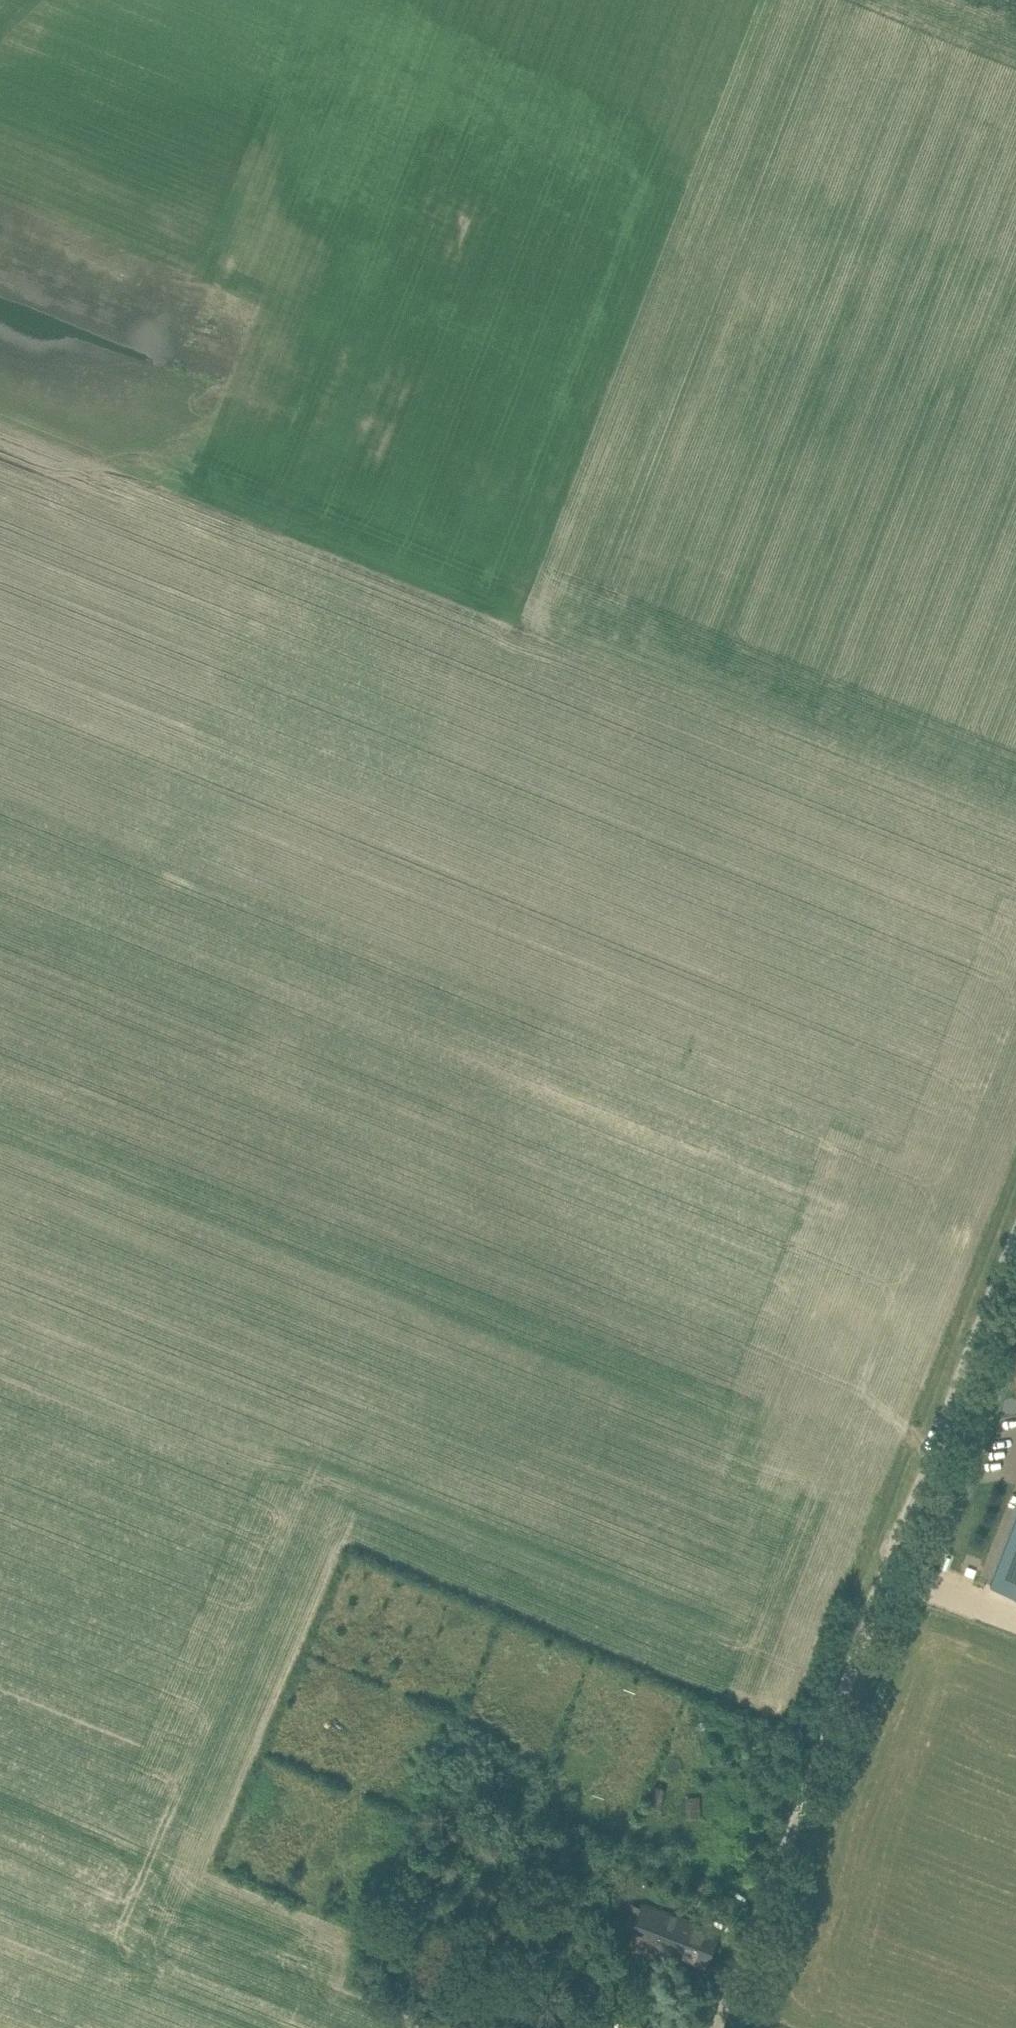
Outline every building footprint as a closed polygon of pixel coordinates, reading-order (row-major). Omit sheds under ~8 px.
[(989,1583),(1015,1593),(1015,1514),(989,1583)] [(664,1787),(654,1785),(650,1806),(659,1808),(664,1787)] [(697,1796),(687,1796),(688,1816),(698,1816),(697,1796)] [(682,1972),(687,1959),(706,1967),(720,1931),(646,1902),(643,1908),(627,1902),(617,1925),(634,1931),(627,1950),(682,1972)]
